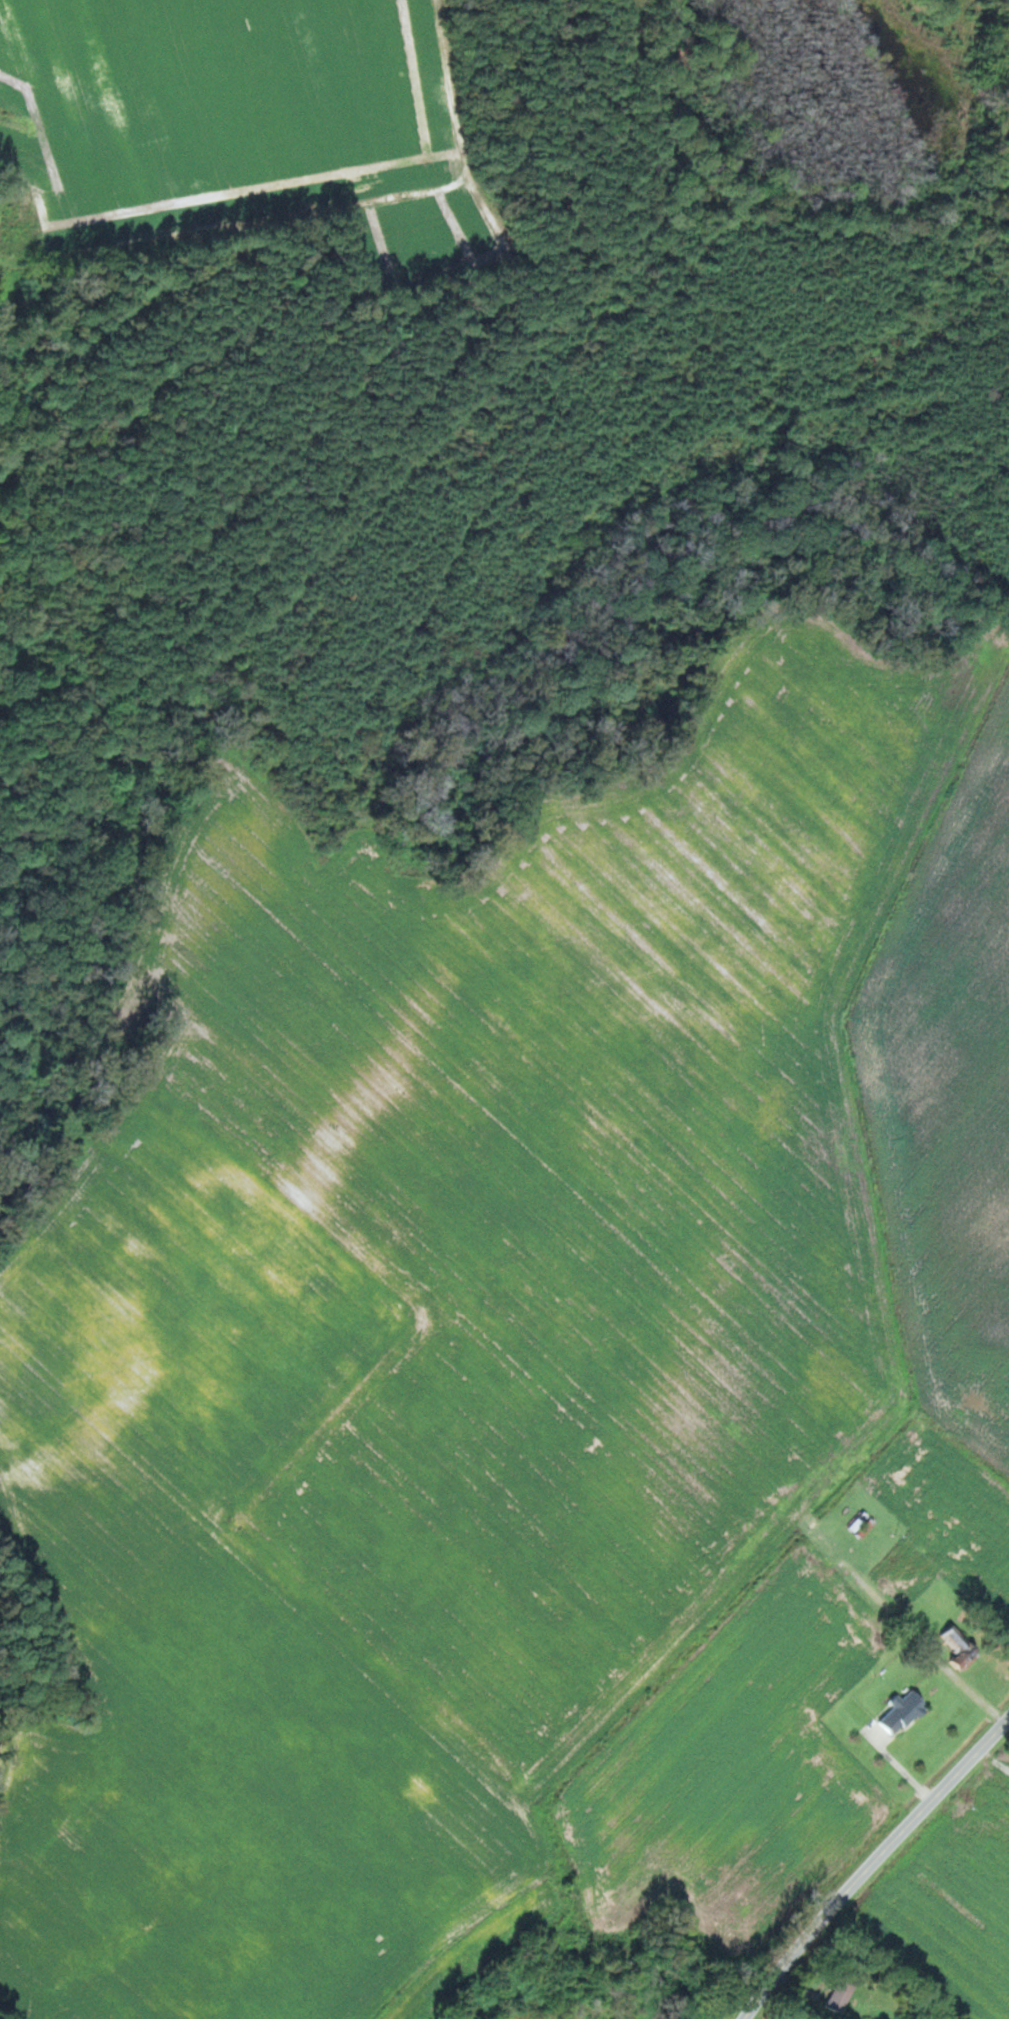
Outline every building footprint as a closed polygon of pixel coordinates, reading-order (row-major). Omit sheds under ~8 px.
[(940,1632),(958,1654),(951,1659),(961,1671),(980,1656),(953,1621),(940,1632)] [(876,1722),(890,1736),(923,1704),(909,1690),(900,1699),(894,1693),(886,1701),(892,1706),(876,1722)] [(824,2007),(842,2015),(856,1981),(837,1974),(824,2007)]
